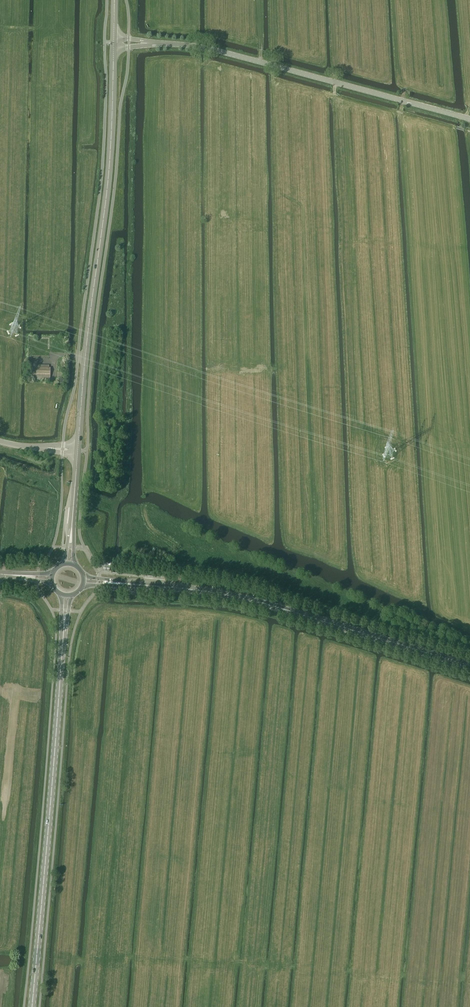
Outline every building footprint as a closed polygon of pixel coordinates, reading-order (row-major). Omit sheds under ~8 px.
[(50,368),(32,367),(32,375),(50,376),(50,368)]
